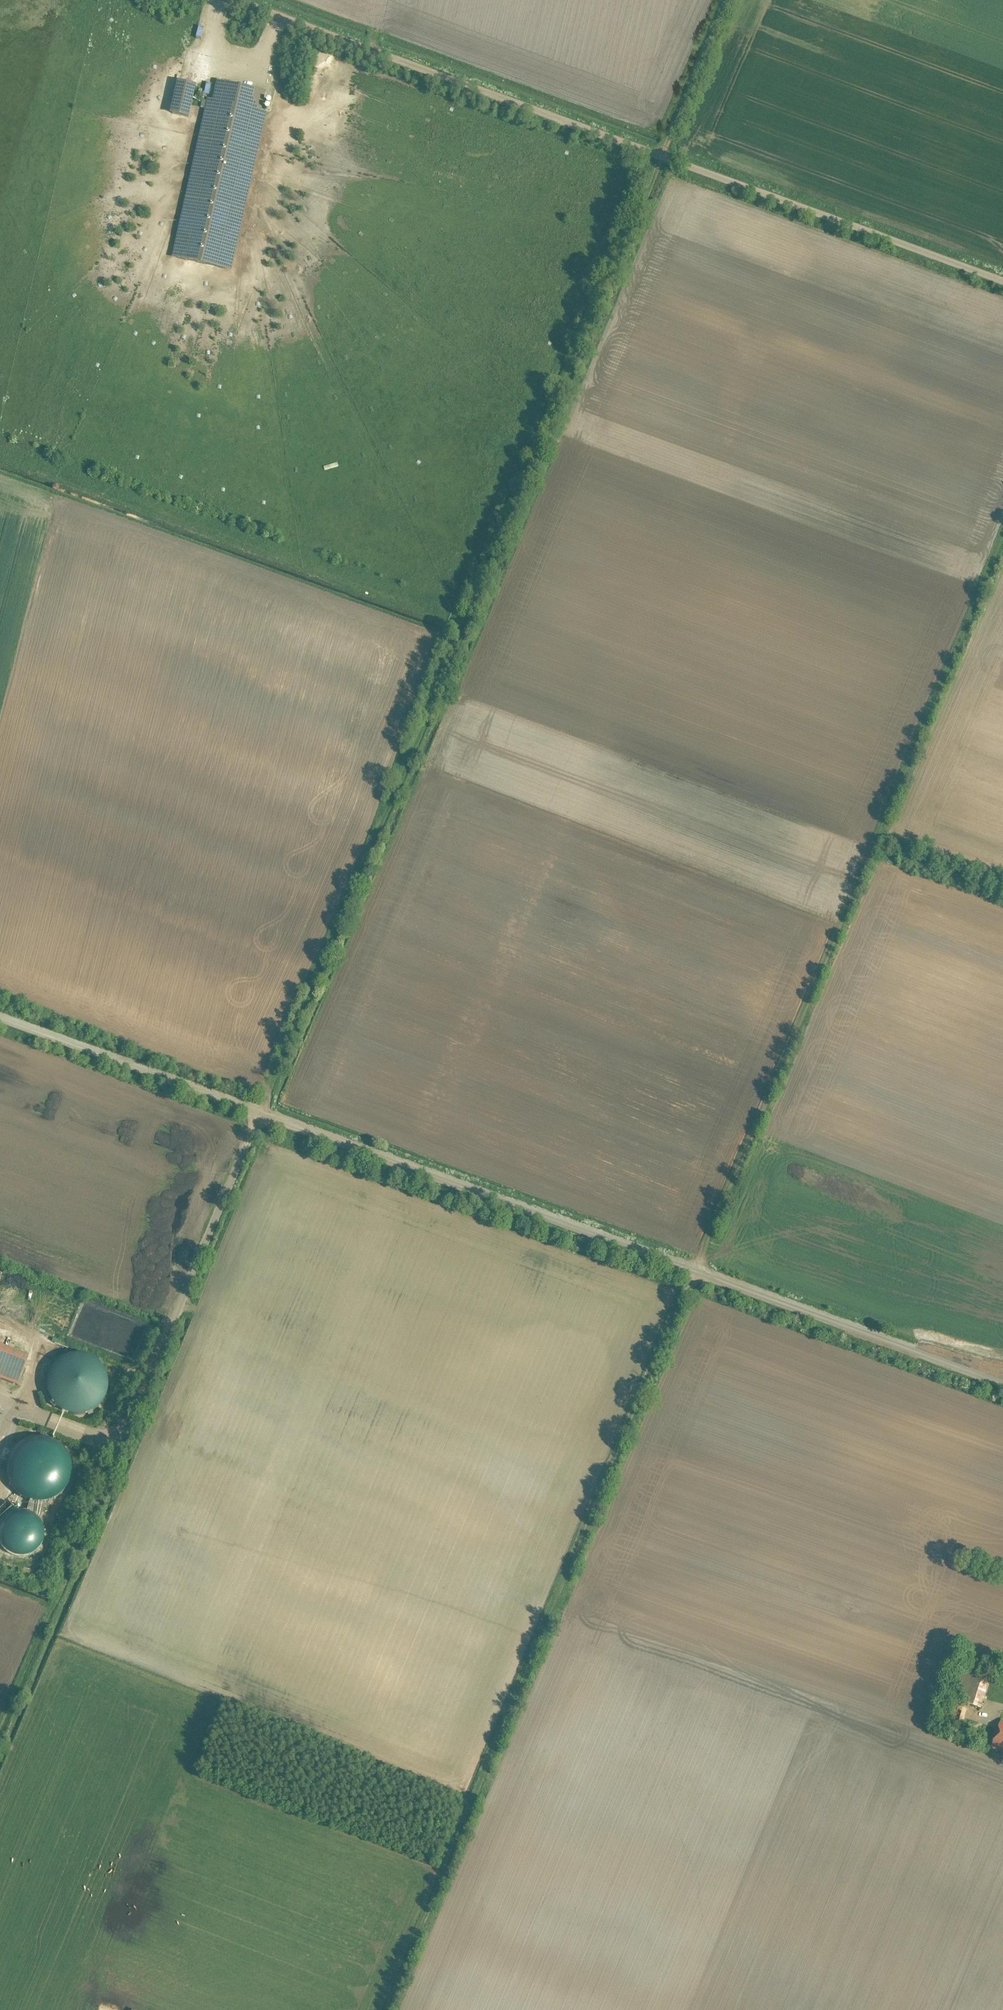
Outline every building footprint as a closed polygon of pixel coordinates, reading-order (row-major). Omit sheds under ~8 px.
[(172,260),(231,273),(267,115),(261,114),(266,94),(216,83),(212,103),(208,102),(207,104),(203,102),(201,110),(205,112),(172,260)] [(177,85),(170,117),(189,121),(196,89),(177,85)] [(20,1386),(32,1357),(0,1344),(0,1378),(20,1386)] [(93,1414),(101,1409),(107,1401),(111,1391),(111,1381),(107,1371),(101,1362),(92,1357),(82,1354),(71,1355),(62,1360),(54,1367),(50,1377),(48,1387),(51,1397),(56,1406),(63,1412),(73,1416),(83,1417),(93,1414)] [(56,1497),(64,1492),(70,1484),(74,1474),(74,1464),(70,1454),(64,1446),(55,1440),(45,1438),(34,1439),(25,1443),(17,1451),(13,1460),(12,1470),(14,1480),(19,1489),(26,1496),(36,1499),(46,1500),(56,1497)] [(32,1552),(37,1548),(41,1543),(43,1537),(43,1531),(41,1525),(37,1520),(31,1516),(25,1515),(19,1515),(13,1518),(8,1523),(5,1529),(5,1535),(6,1541),(9,1546),(14,1550),(20,1553),(26,1553),(32,1552)] [(958,1704),(981,1711),(990,1683),(967,1676),(958,1704)] [(1001,1721),(991,1750),(1002,1755),(1002,1721),(1001,1721)]
